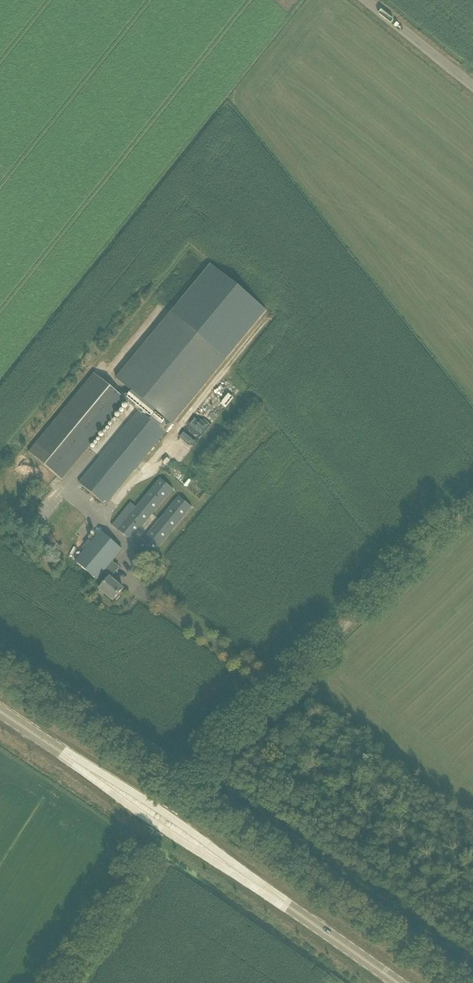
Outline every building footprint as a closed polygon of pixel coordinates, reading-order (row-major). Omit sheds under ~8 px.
[(171,312),(116,379),(130,390),(124,398),(128,401),(127,402),(138,411),(165,433),(227,358),(266,311),(210,265),(171,312)] [(94,373),(28,452),(62,480),(128,401),(124,398),(94,373)] [(166,433),(165,433),(138,411),(79,483),(106,506),(166,433)] [(131,541),(174,490),(160,479),(136,507),(130,503),(112,525),(131,541)] [(179,497),(137,548),(149,559),(192,508),(179,497)] [(100,590),(107,596),(114,601),(124,589),(111,578),(109,580),(102,575),(122,551),(101,533),(76,562),(104,586),(100,590)]
